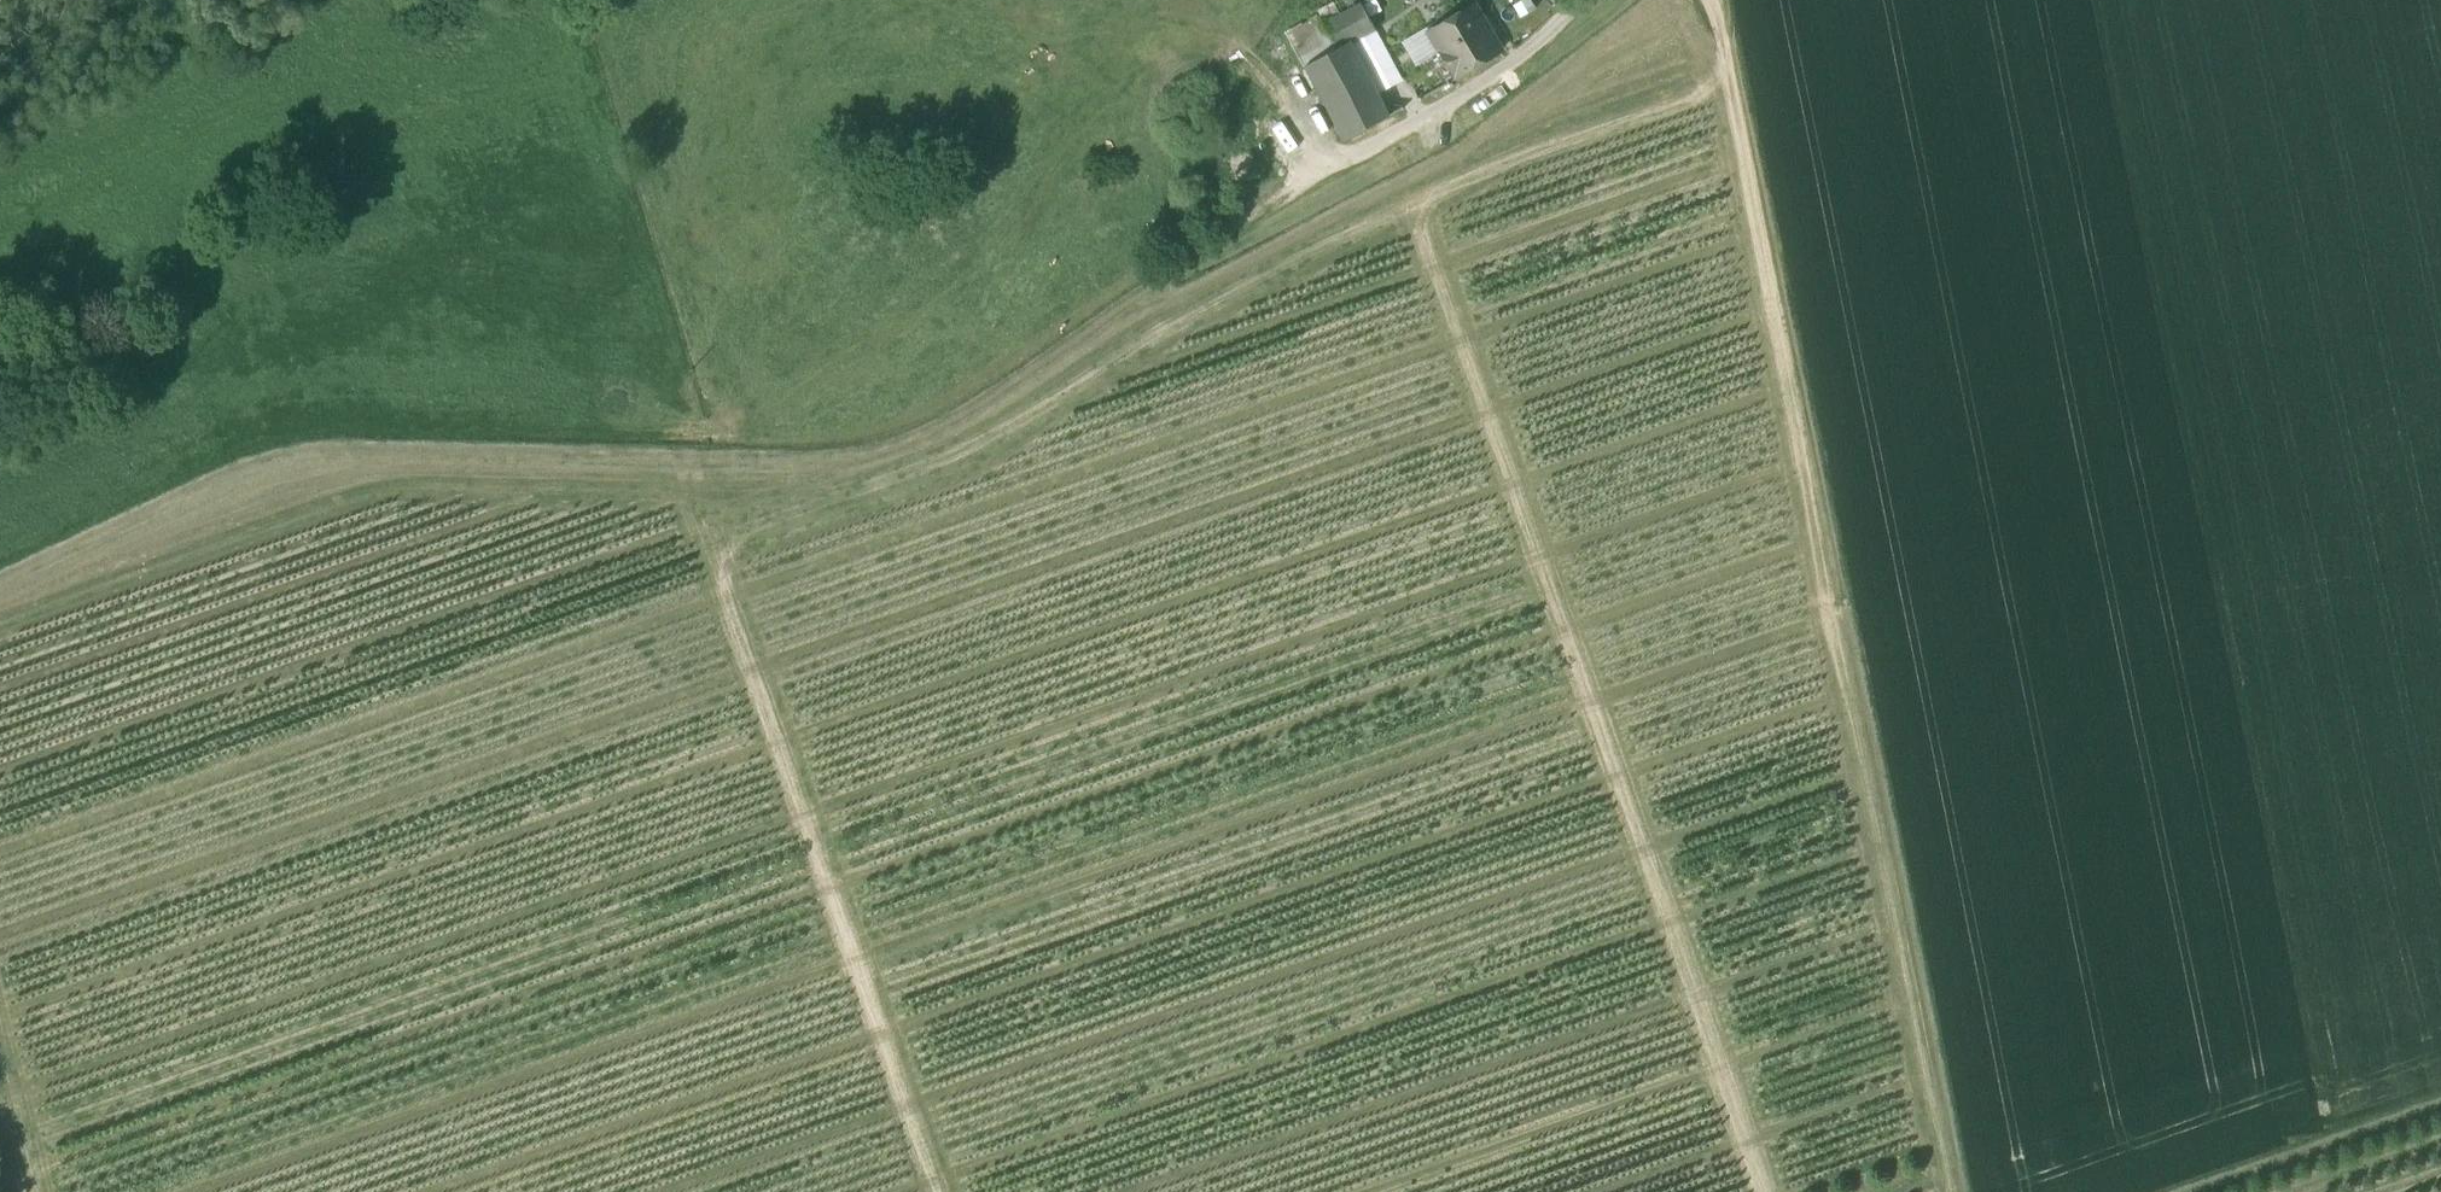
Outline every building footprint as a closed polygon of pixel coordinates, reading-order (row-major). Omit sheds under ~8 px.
[(1360,2),(1322,23),(1318,15),(1285,34),(1304,66),(1344,140),(1388,116),(1349,43),(1375,29),(1359,5),(1360,2)] [(1432,57),(1446,80),(1455,74),(1456,76),(1500,50),(1474,5),(1430,31),(1441,51),(1432,57)]
